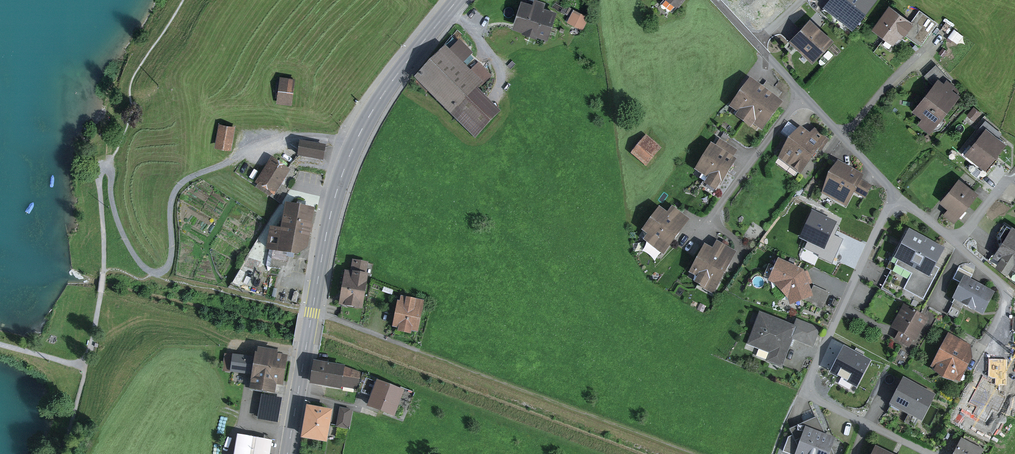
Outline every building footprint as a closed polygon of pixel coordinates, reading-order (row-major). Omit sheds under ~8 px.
[(531,0),(521,0),(512,27),(546,39),(556,8),(531,0)] [(826,5),(852,26),(864,11),(851,0),(830,0),(826,5)] [(864,11),(873,0),(851,0),(864,11)] [(894,47),(912,20),(888,4),(870,31),(894,47)] [(939,18),(925,6),(907,27),(922,39),(939,18)] [(573,10),(567,22),(582,30),(588,17),(573,10)] [(789,39),(814,62),(832,41),(807,18),(789,39)] [(488,81),(450,42),(418,73),(479,136),(505,111),(481,88),(488,81)] [(907,115),(933,134),(966,89),(940,70),(907,115)] [(294,79),(281,77),(276,102),(290,104),(294,79)] [(761,126),(778,103),(752,83),(734,107),(742,113),(740,116),(751,125),(754,121),(761,126)] [(230,120),(218,117),(212,139),(224,143),(230,120)] [(824,138),(797,124),(779,160),(806,174),(824,138)] [(967,153),(984,167),(1003,145),(986,131),(967,153)] [(665,147),(649,132),(632,151),(648,165),(665,147)] [(325,145),(298,142),(297,154),(324,156),(325,145)] [(717,193),(737,158),(708,143),(693,169),(706,177),(702,184),(717,193)] [(288,161),(269,150),(252,179),(270,190),(288,161)] [(865,174),(836,161),(821,192),(850,206),(865,174)] [(950,208),(946,214),(953,220),(974,195),(959,182),(942,202),(950,208)] [(310,204),(280,197),(274,224),(268,223),(264,243),(300,251),(310,204)] [(642,239),(664,254),(691,217),(671,203),(665,211),(657,205),(640,230),(646,234),(642,239)] [(992,258),(1014,270),(1014,225),(1010,223),(992,258)] [(924,298),(948,248),(906,228),(890,262),(911,272),(904,288),(924,298)] [(702,244),(688,271),(695,274),(692,280),(716,293),(738,250),(717,239),(712,249),(702,244)] [(804,267),(779,256),(767,279),(790,304),(803,299),(824,306),(830,291),(808,282),(804,267)] [(347,273),(342,304),(361,307),(367,264),(354,262),(352,274),(347,273)] [(991,293),(965,280),(955,298),(982,312),(991,293)] [(422,302),(403,298),(402,304),(399,304),(395,326),(400,328),(400,330),(410,332),(411,330),(416,331),(422,302)] [(795,325),(759,310),(747,339),(786,355),(794,335),(814,342),(820,328),(797,319),(795,325)] [(923,320),(904,310),(894,327),(901,331),(897,340),(908,346),(923,320)] [(968,347),(950,338),(934,366),(959,379),(970,359),(968,347)] [(289,384),(294,353),(263,347),(256,387),(282,392),(283,383),(289,384)] [(252,373),(255,357),(235,353),(232,370),(252,373)] [(321,357),(317,381),(362,388),(366,364),(321,357)] [(892,404),(921,419),(933,396),(904,381),(892,404)] [(378,385),(370,405),(393,413),(401,393),(378,385)] [(260,417),(276,420),(279,400),(263,398),(260,417)] [(354,408),(339,406),(336,427),(350,430),(354,408)] [(308,409),(304,437),(325,441),(329,412),(308,409)] [(807,424),(794,451),(800,453),(828,453),(836,436),(807,424)] [(237,453),(260,453),(263,438),(241,434),(237,453)] [(960,435),(952,453),(980,453),(983,445),(960,435)]
